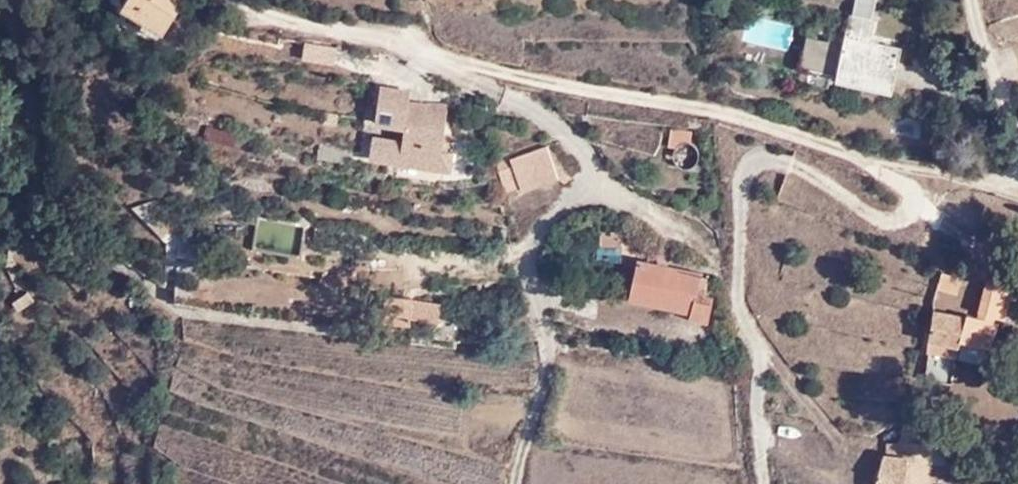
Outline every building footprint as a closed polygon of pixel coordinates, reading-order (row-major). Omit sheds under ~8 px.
[(121,6),(162,31),(182,0),(125,0),(121,6)] [(839,67),(894,79),(902,46),(871,39),(876,18),(851,11),(842,44),(807,35),(800,65),(837,74),(839,67)] [(837,74),(836,77),(892,89),(894,79),(839,67),(837,74)] [(441,154),(445,116),(446,106),(403,103),(404,89),(380,88),(378,110),(390,111),(389,124),(404,126),(402,140),(372,136),(370,157),(450,166),(452,154),(441,154)] [(323,124),(336,126),(339,115),(324,112),(323,124)] [(681,142),(690,142),(692,129),(670,127),(668,145),(675,146),(681,142)] [(520,188),(522,193),(555,180),(564,183),(569,178),(549,145),(496,163),(505,193),(520,188)] [(600,243),(622,244),(624,230),(600,230),(600,243)] [(688,315),(706,319),(713,294),(705,292),(705,285),(700,283),(702,272),(637,258),(630,297),(689,310),(688,315)] [(937,287),(956,293),(961,276),(940,270),(937,287)] [(981,310),(1005,317),(1013,286),(988,280),(981,310)] [(12,302),(18,310),(30,301),(25,292),(12,302)] [(411,315),(414,295),(385,294),(383,321),(411,322),(411,315)] [(442,300),(414,295),(411,315),(439,320),(442,300)] [(932,308),(928,337),(959,343),(960,338),(989,346),(998,320),(966,311),(966,315),(932,308)] [(959,343),(928,337),(926,350),(984,361),(989,346),(960,338),(959,343)] [(904,438),(899,437),(895,454),(882,453),(875,483),(907,483),(911,459),(929,461),(931,443),(904,438)] [(929,461),(911,459),(907,483),(927,483),(929,461)]
